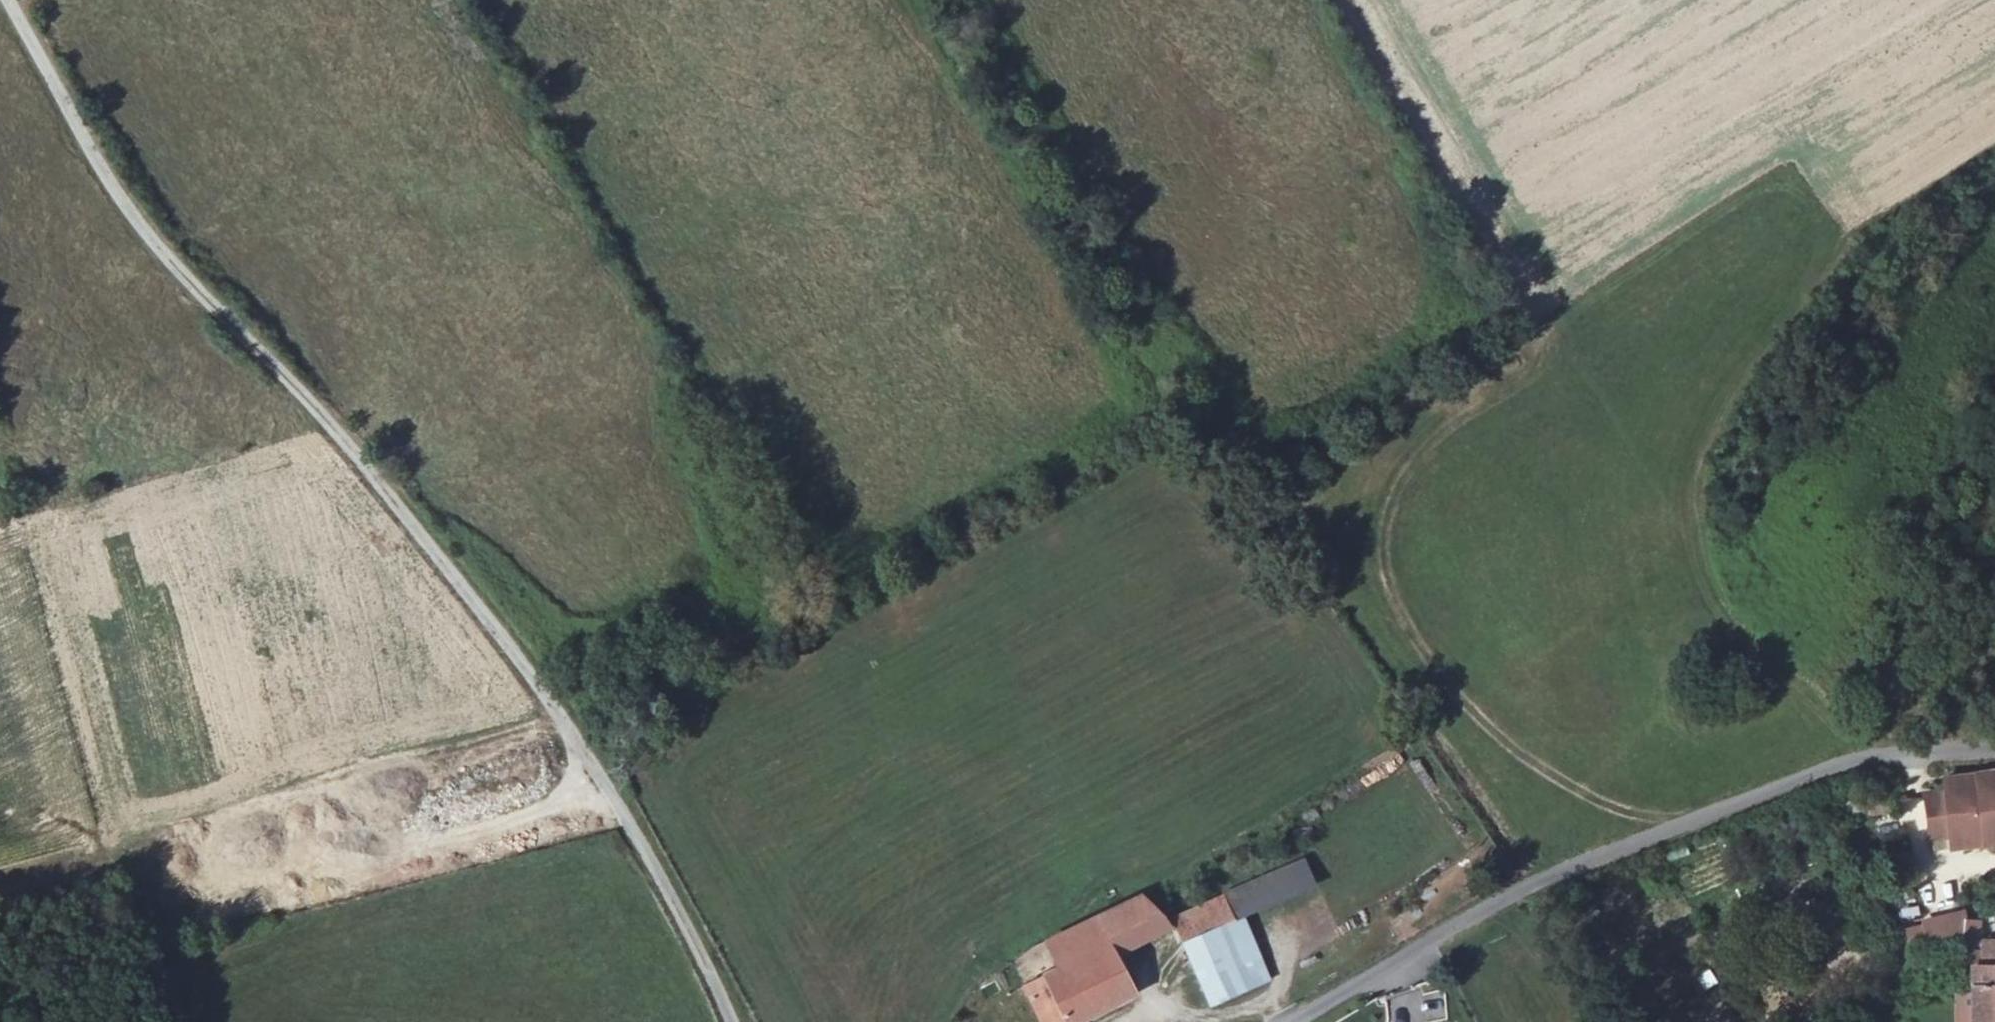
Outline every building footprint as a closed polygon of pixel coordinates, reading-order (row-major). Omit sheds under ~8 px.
[(1945,778),(1953,850),(1994,843),(1994,773),(1945,778)] [(1169,908),(1203,1007),(1269,985),(1245,914),(1316,890),(1306,862),(1169,908)] [(1100,915),(1118,951),(1175,926),(1143,892),(1100,915)] [(1118,951),(1100,915),(1048,942),(1062,969),(1026,986),(1044,1021),(1080,1021),(1139,993),(1118,951)] [(1920,924),(1903,927),(1905,942),(1922,939),(1920,924)] [(1981,942),(1980,965),(1976,965),(1973,1021),(1994,1021),(1994,943),(1981,942)]
